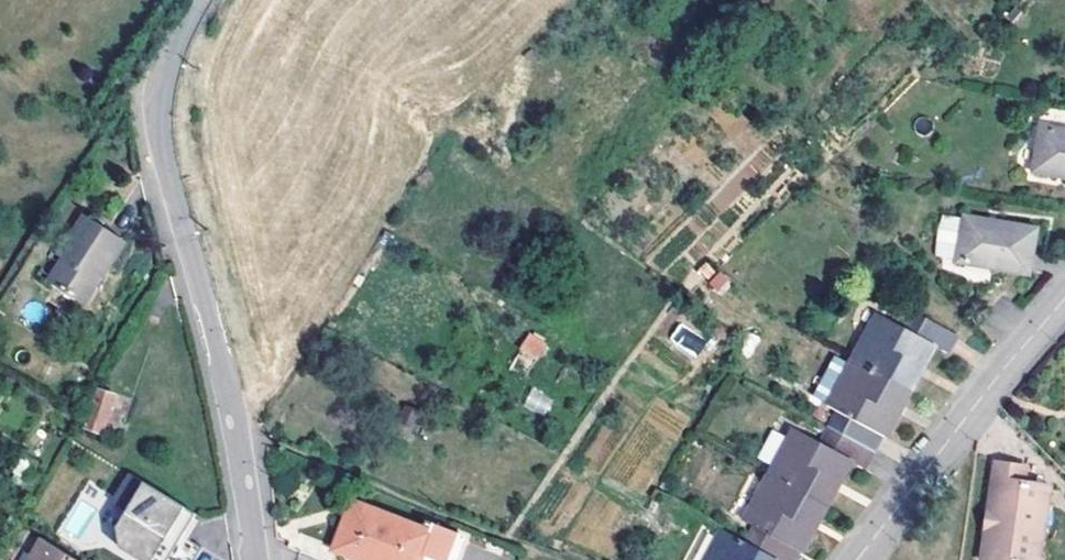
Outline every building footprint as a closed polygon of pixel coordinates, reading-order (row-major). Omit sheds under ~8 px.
[(1038,126),(1031,172),(1064,176),(1064,129),(1038,126)] [(1030,270),(1037,224),(963,214),(957,261),(1030,270)] [(89,216),(63,258),(69,262),(55,285),(87,304),(104,277),(109,280),(131,243),(89,216)] [(873,310),(848,355),(903,386),(916,364),(918,366),(930,345),(941,352),(952,332),(911,309),(900,325),(873,310)] [(678,325),(670,338),(698,353),(705,340),(678,325)] [(526,374),(534,360),(518,350),(509,364),(526,374)] [(808,389),(823,398),(845,360),(830,351),(808,389)] [(890,409),(903,386),(848,355),(845,360),(823,398),(822,400),(833,407),(824,423),(865,448),(875,431),(878,432),(892,410),(890,409)] [(531,389),(524,405),(546,414),(553,398),(531,389)] [(112,395),(95,390),(86,416),(83,426),(99,432),(112,395)] [(83,426),(86,416),(79,414),(76,424),(83,426)] [(790,426),(764,471),(819,502),(832,479),(833,480),(845,459),(854,465),(865,448),(824,423),(815,439),(790,426)] [(819,502),(764,471),(738,516),(748,523),(741,537),(773,555),(782,559),(785,559),(792,547),(794,548),(807,526),(806,525),(819,502)] [(196,545),(183,537),(169,529),(182,507),(123,472),(106,500),(119,508),(109,525),(112,545),(137,559),(136,559),(187,559),(196,545)] [(981,535),(987,536),(985,556),(978,555),(978,559),(1035,559),(1040,509),(1010,506),(1012,490),(986,487),(981,535)] [(430,534),(353,504),(335,550),(360,559),(459,559),(468,538),(433,525),(430,534)] [(196,516),(182,507),(169,529),(183,537),(196,516)] [(773,555),(741,537),(718,524),(698,559),(770,559),(773,555)] [(987,536),(981,535),(978,555),(985,556),(987,536)] [(41,540),(30,559),(75,559),(41,540)]
